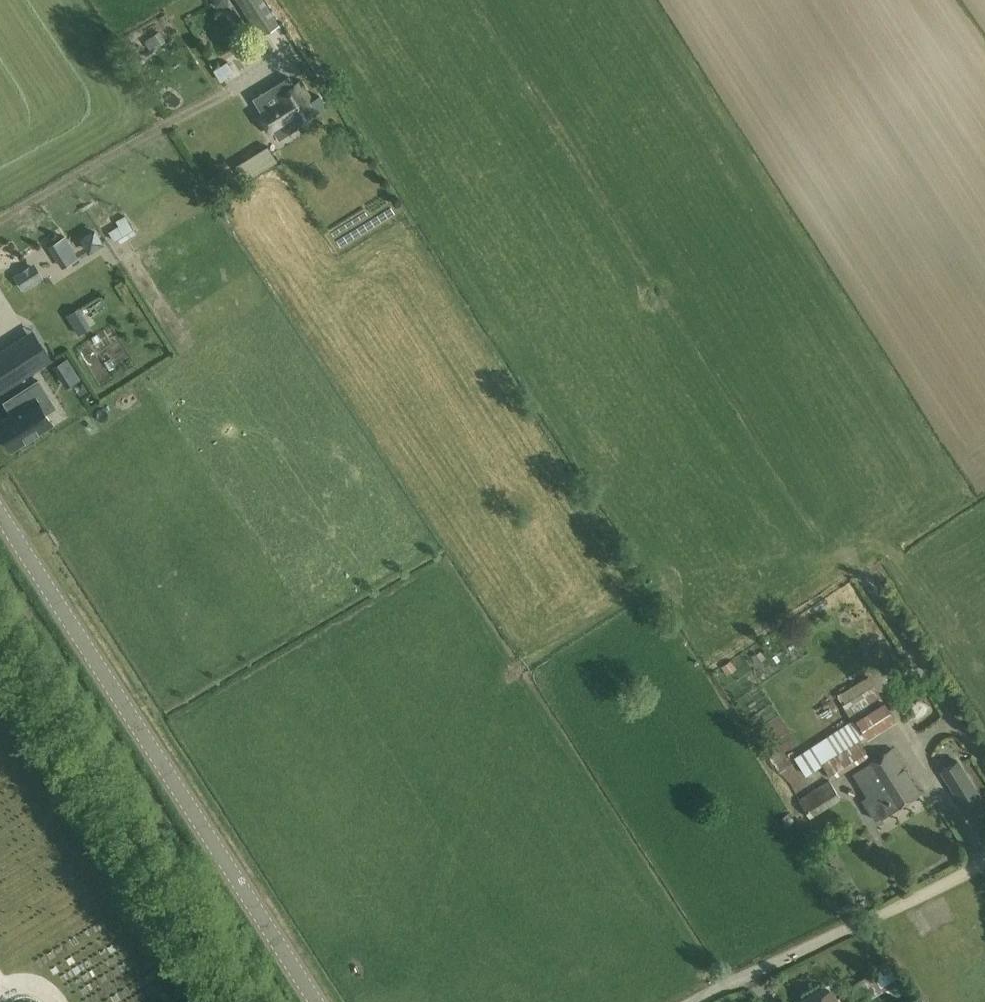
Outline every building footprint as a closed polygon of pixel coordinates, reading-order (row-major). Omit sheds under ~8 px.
[(264,0),(238,0),(260,37),(280,25),(264,0)] [(226,83),(238,75),(228,59),(216,66),(226,83)] [(295,84),(289,76),(254,99),(261,111),(258,113),(271,133),(275,130),(280,139),(297,128),(296,126),(327,106),(319,95),(312,100),(300,81),(295,84)] [(256,152),(265,168),(276,161),(267,145),(256,152)] [(234,166),(244,181),(255,174),(245,159),(234,166)] [(80,237),(88,249),(100,242),(92,229),(80,237)] [(22,289),(43,276),(35,262),(14,275),(22,289)] [(79,334),(87,329),(81,320),(73,325),(79,334)] [(0,355),(0,376),(7,388),(41,367),(25,340),(0,355)] [(67,357),(57,364),(64,374),(74,368),(67,357)] [(0,421),(0,430),(4,436),(12,449),(32,436),(53,423),(46,412),(37,399),(42,396),(47,393),(42,386),(38,380),(27,387),(15,395),(19,401),(22,407),(11,414),(0,421)] [(832,779),(869,756),(865,748),(869,745),(865,739),(895,720),(867,676),(838,694),(844,703),(842,704),(853,721),(795,757),(806,774),(810,772),(817,783),(829,775),(832,779)] [(853,773),(880,817),(881,818),(921,793),(892,748),(853,773)] [(984,799),(958,759),(940,770),(966,811),(984,799)] [(807,819),(841,798),(830,779),(796,800),(807,819)] [(844,987),(852,1001),(861,1001),(900,981),(890,963),(844,987)]
